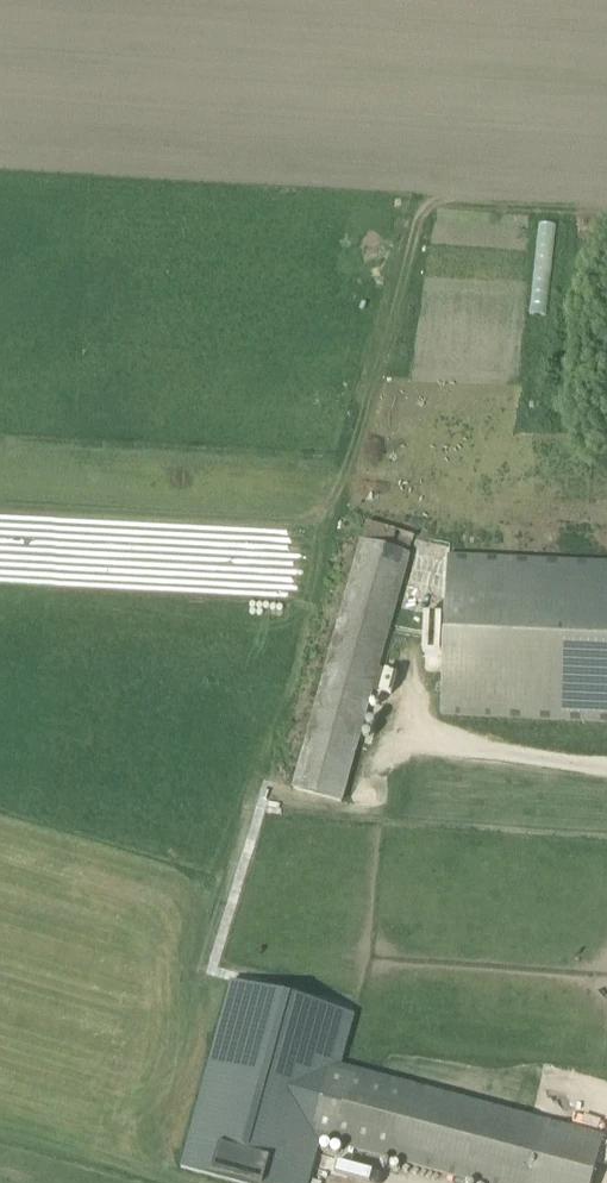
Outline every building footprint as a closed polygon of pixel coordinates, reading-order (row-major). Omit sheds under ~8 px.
[(293,788),(342,801),(410,553),(361,540),(293,788)] [(440,715),(606,723),(606,565),(447,557),(440,715)] [(320,1140),(353,1149),(475,1182),(591,1182),(592,1182),(604,1139),(550,1124),(341,1066),(355,1014),(232,981),(182,1168),(237,1182),(309,1182),(320,1140)]
